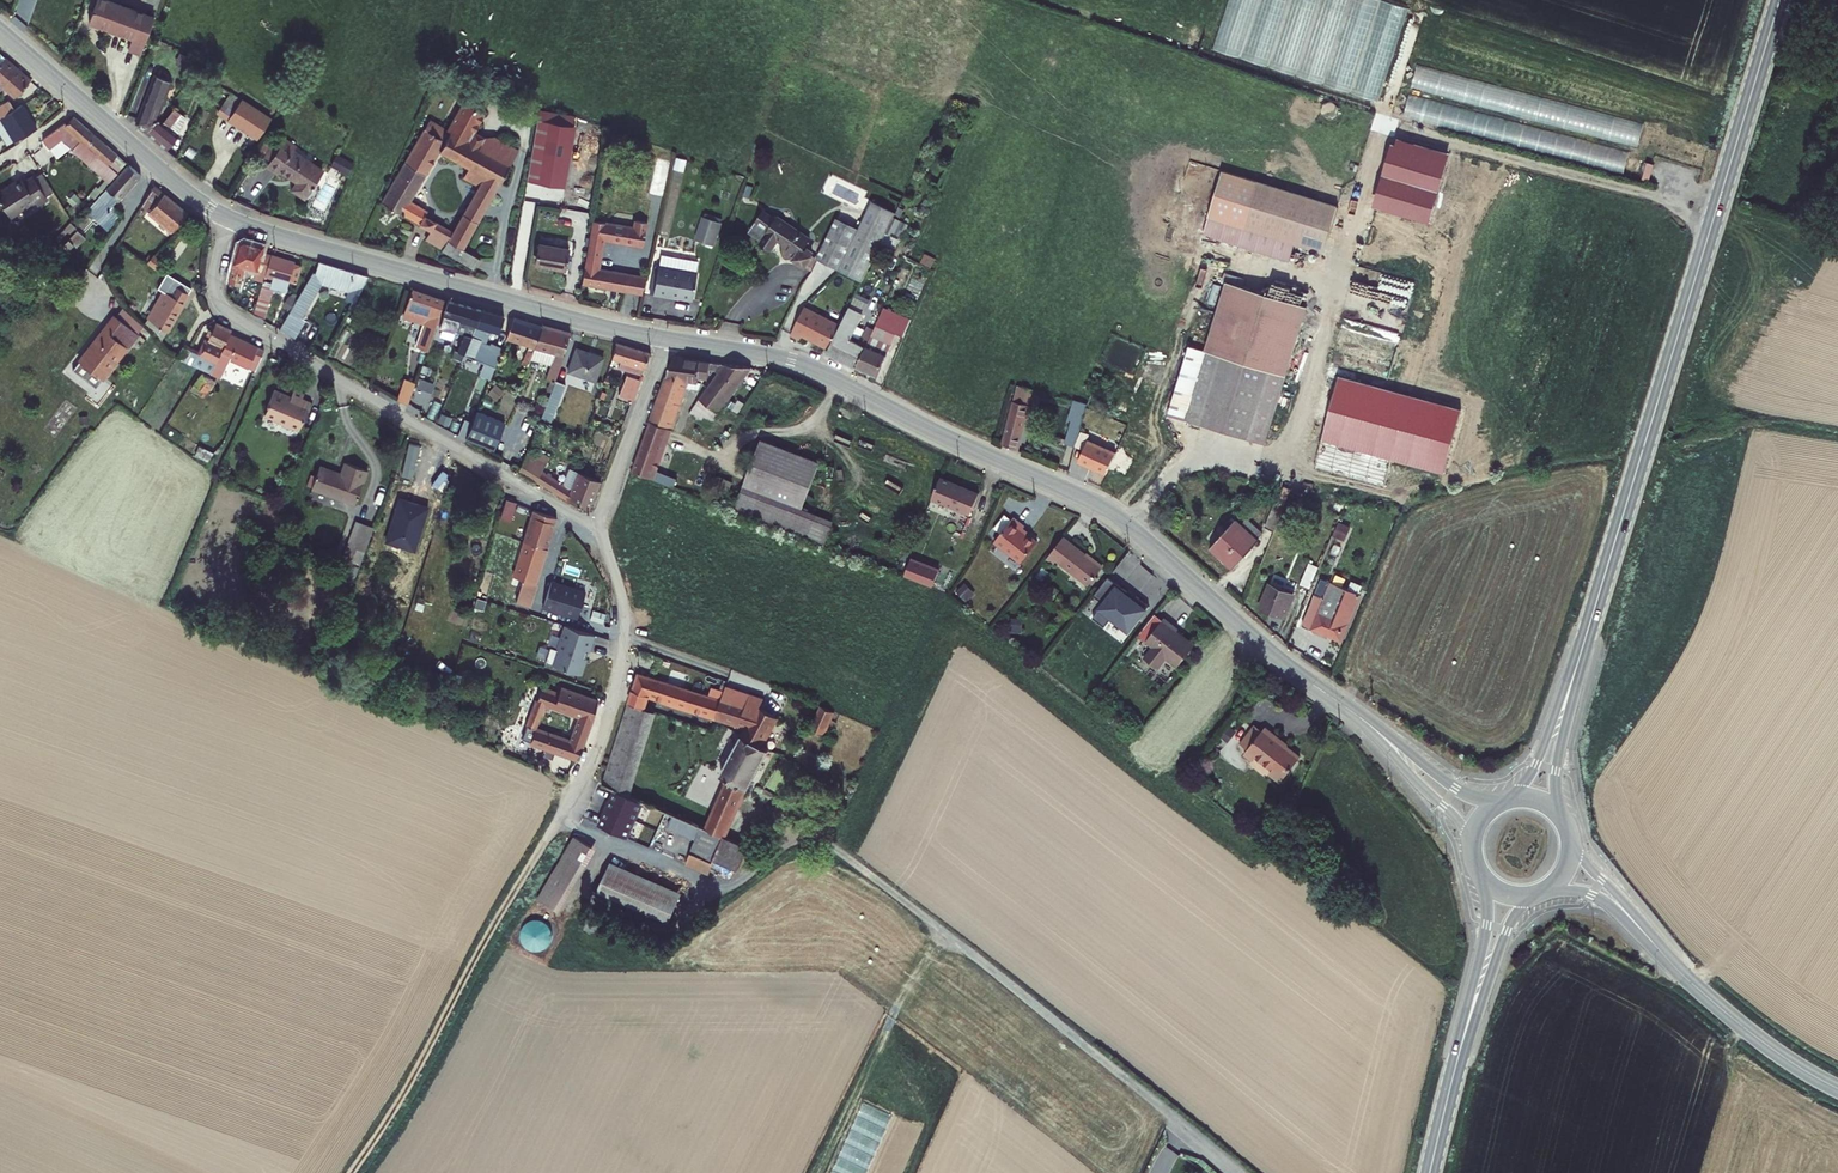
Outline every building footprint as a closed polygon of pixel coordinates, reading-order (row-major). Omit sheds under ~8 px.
[(1216,54),(1385,96),(1409,0),(1230,0),(1216,54)] [(97,1),(89,26),(133,41),(129,52),(142,56),(154,19),(97,1)] [(17,93),(31,76),(0,51),(0,52),(0,70),(6,76),(2,82),(17,93)] [(185,82),(202,91),(209,79),(192,68),(185,82)] [(161,71),(149,69),(135,115),(136,116),(134,119),(145,128),(158,110),(163,91),(156,89),(161,71)] [(168,73),(161,71),(156,89),(163,91),(168,73)] [(214,109),(237,123),(245,109),(248,102),(226,89),(214,109)] [(1405,111),(1432,119),(1436,108),(1424,105),(1427,97),(1411,92),(1405,111)] [(0,103),(0,115),(2,114),(16,105),(10,96),(0,103)] [(176,99),(164,114),(158,110),(145,128),(145,129),(165,146),(179,127),(178,126),(187,109),(176,99)] [(465,139),(507,165),(516,148),(493,135),(483,134),(473,129),(482,111),(461,99),(446,127),(448,128),(465,139)] [(2,114),(17,137),(37,124),(23,101),(16,105),(2,114)] [(268,114),(248,102),(245,109),(264,121),(268,114)] [(237,123),(256,134),(264,121),(245,109),(237,123)] [(60,134),(110,178),(129,159),(75,114),(66,123),(62,119),(39,136),(46,145),(60,134)] [(442,138),(422,127),(379,199),(427,228),(422,236),(439,247),(438,248),(469,267),(475,256),(461,248),(507,165),(465,139),(454,157),(466,166),(461,175),(476,184),(450,230),(424,215),(421,209),(411,204),(405,202),(437,147),(442,138)] [(437,147),(445,152),(451,156),(454,157),(465,139),(448,128),(442,138),(437,147)] [(533,133),(525,181),(561,187),(568,138),(533,133)] [(296,185),(307,192),(324,165),(292,145),(296,140),(286,134),(270,163),(279,168),(281,165),(300,177),(296,185)] [(1372,205),(1430,219),(1448,149),(1390,134),(1372,205)] [(350,171),(354,158),(336,152),(332,166),(350,171)] [(648,191),(665,195),(672,159),(656,156),(648,191)] [(1651,179),(1655,162),(1646,161),(1643,178),(1651,179)] [(86,209),(105,228),(121,211),(112,202),(117,196),(119,198),(142,174),(129,162),(94,198),(96,199),(86,209)] [(46,191),(53,187),(41,169),(34,174),(46,191)] [(1,218),(34,197),(37,201),(48,194),(46,191),(34,174),(33,171),(15,183),(13,181),(0,190),(0,216),(1,218)] [(142,203),(173,229),(189,210),(155,181),(142,203)] [(561,189),(559,207),(575,209),(577,192),(561,189)] [(1258,196),(1243,242),(1323,267),(1338,222),(1258,196)] [(874,197),(862,222),(884,232),(896,207),(874,197)] [(761,211),(748,231),(760,240),(759,242),(769,249),(776,238),(788,246),(785,253),(795,259),(796,258),(804,264),(809,255),(810,253),(810,251),(809,250),(807,249),(805,248),(804,248),(802,249),(801,248),(808,237),(776,216),(774,220),(761,211)] [(817,256),(862,280),(884,232),(862,222),(860,225),(838,215),(817,256)] [(701,219),(694,242),(711,247),(719,225),(701,219)] [(631,233),(590,226),(585,256),(598,259),(600,246),(640,252),(644,229),(632,227),(631,233)] [(45,245),(56,257),(62,250),(51,239),(45,245)] [(231,268),(231,284),(238,285),(240,268),(252,270),(251,278),(260,281),(263,274),(270,254),(261,252),(262,245),(241,240),(234,243),(231,268)] [(537,245),(533,265),(563,271),(567,251),(537,245)] [(147,259),(157,266),(162,259),(152,253),(147,259)] [(291,261),(270,254),(263,274),(270,276),(268,285),(283,289),(286,281),(292,283),(298,266),(290,264),(291,261)] [(659,255),(657,266),(695,275),(697,264),(659,255)] [(804,264),(808,266),(812,256),(809,255),(804,264)] [(811,268),(816,258),(812,256),(808,266),(811,268)] [(288,310),(300,317),(321,281),(348,289),(346,294),(354,297),(366,273),(317,259),(314,272),(310,271),(288,310)] [(656,266),(650,295),(668,299),(668,297),(688,302),(695,275),(657,266),(656,266)] [(628,274),(583,267),(580,284),(625,292),(628,274)] [(164,289),(147,316),(167,328),(189,292),(192,287),(175,276),(174,277),(166,273),(158,286),(164,289)] [(644,277),(628,274),(625,292),(640,294),(644,277)] [(1387,299),(1411,305),(1417,280),(1393,275),(1387,299)] [(1185,424),(1265,449),(1309,310),(1229,284),(1185,424)] [(259,285),(251,309),(259,312),(267,287),(259,285)] [(425,319),(416,346),(427,349),(444,298),(411,288),(403,312),(425,319)] [(448,299),(443,320),(457,324),(459,318),(474,323),(479,308),(448,299)] [(884,305),(857,365),(876,373),(890,340),(875,333),(881,321),(895,327),(904,330),(910,317),(901,313),(884,305)] [(861,312),(849,306),(845,314),(858,320),(861,312)] [(502,316),(479,308),(474,323),(473,325),(479,327),(476,338),(485,340),(489,331),(497,333),(502,316)] [(801,308),(788,337),(798,341),(800,336),(830,348),(840,324),(801,308)] [(288,310),(279,327),(290,334),(300,317),(288,310)] [(114,312),(74,364),(81,370),(83,366),(89,370),(107,346),(112,350),(118,342),(121,345),(135,328),(114,312)] [(845,314),(840,324),(830,348),(829,351),(855,362),(871,325),(865,323),(857,342),(850,338),(858,320),(845,314)] [(458,345),(464,348),(473,325),(474,323),(459,318),(457,324),(466,328),(458,345)] [(512,318),(505,337),(532,346),(539,326),(512,318)] [(178,356),(212,371),(213,368),(229,331),(231,327),(216,321),(208,339),(206,338),(200,352),(183,344),(178,356)] [(875,333),(890,340),(895,327),(881,321),(875,333)] [(540,324),(539,326),(532,346),(530,350),(528,357),(548,363),(543,377),(551,380),(569,332),(540,324)] [(483,345),(485,340),(476,338),(479,327),(473,325),(464,348),(461,356),(470,360),(473,355),(484,360),(482,363),(491,367),(498,348),(490,345),(489,347),(483,345)] [(80,372),(97,385),(138,330),(135,328),(121,345),(118,342),(112,350),(107,346),(89,370),(83,366),(81,370),(80,372)] [(263,346),(229,331),(213,368),(218,371),(222,358),(227,359),(229,355),(249,364),(252,356),(258,358),(263,346)] [(613,342),(609,357),(616,359),(615,367),(639,375),(648,352),(613,342)] [(575,348),(567,371),(593,380),(601,357),(575,348)] [(672,354),(655,398),(669,404),(685,363),(715,367),(705,382),(724,394),(747,360),(687,351),(684,358),(672,354)] [(185,383),(202,396),(215,380),(203,372),(201,374),(197,371),(195,373),(193,372),(185,383)] [(624,377),(621,385),(634,389),(637,381),(624,377)] [(401,387),(397,398),(409,402),(416,381),(410,380),(407,390),(401,387)] [(551,380),(537,417),(546,420),(562,383),(551,380)] [(689,445),(724,394),(705,382),(686,411),(678,422),(671,433),(689,445)] [(621,385),(619,391),(631,395),(634,389),(621,385)] [(1092,385),(1089,393),(1106,398),(1109,390),(1092,385)] [(293,424),(298,426),(309,398),(301,395),(303,391),(292,386),(288,394),(272,388),(262,412),(279,418),(281,424),(289,427),(293,424)] [(1028,390),(1012,386),(998,445),(1014,453),(1028,390)] [(655,398),(649,415),(663,420),(665,416),(678,422),(686,411),(669,404),(655,398)] [(1082,404),(1070,400),(1063,422),(1067,423),(1061,446),(1069,448),(1082,404)] [(649,415),(629,466),(646,472),(666,422),(663,420),(649,415)] [(476,416),(464,444),(492,455),(503,428),(476,416)] [(1079,449),(1073,465),(1103,477),(1105,472),(1120,479),(1127,461),(1112,455),(1110,460),(1101,457),(1104,449),(1093,445),(1100,426),(1086,421),(1076,447),(1079,449)] [(1140,432),(1124,426),(1112,455),(1127,461),(1140,432)] [(805,460),(745,440),(728,485),(789,506),(805,460)] [(526,446),(517,469),(560,494),(588,506),(598,479),(566,466),(559,483),(539,471),(545,456),(526,446)] [(199,455),(213,462),(216,454),(202,447),(199,455)] [(312,495),(356,510),(368,475),(345,466),(340,478),(320,471),(312,495)] [(930,496),(968,513),(978,489),(940,473),(930,496)] [(728,485),(720,506),(809,541),(819,516),(789,506),(728,485)] [(1279,499),(1269,499),(1258,531),(1266,535),(1279,499)] [(504,500),(499,519),(524,526),(530,508),(504,500)] [(537,512),(530,508),(524,526),(521,540),(545,547),(554,520),(544,518),(545,513),(537,511),(537,512)] [(1023,520),(1012,511),(993,535),(1019,556),(1036,535),(1020,523),(1023,520)] [(1227,522),(1203,550),(1228,570),(1253,542),(1227,522)] [(346,565),(353,568),(367,529),(359,526),(346,565)] [(1101,559),(1062,529),(1045,551),(1053,556),(1056,553),(1088,578),(1101,559)] [(536,577),(545,547),(521,540),(514,564),(524,567),(522,575),(524,575),(521,584),(528,586),(528,589),(531,590),(527,602),(529,603),(534,587),(532,586),(534,577),(536,577)] [(903,563),(898,574),(938,589),(943,578),(947,580),(963,552),(954,547),(939,570),(942,572),(938,576),(903,563)] [(1302,563),(1293,585),(1304,589),(1313,567),(1302,563)] [(514,598),(527,602),(531,590),(528,589),(528,586),(521,584),(524,575),(522,575),(524,567),(514,564),(509,582),(518,585),(514,598)] [(548,578),(541,607),(580,617),(587,587),(548,578)] [(1096,612),(1135,629),(1148,598),(1105,579),(1098,594),(1103,597),(1096,612)] [(1298,626),(1302,627),(1337,640),(1354,595),(1354,594),(1316,581),(1298,626)] [(1266,587),(1257,610),(1280,619),(1288,596),(1266,587)] [(1177,626),(1163,614),(1144,638),(1151,644),(1143,654),(1155,664),(1164,654),(1176,663),(1193,642),(1175,628),(1177,626)] [(588,653),(594,636),(564,627),(557,651),(550,649),(545,664),(579,675),(586,652),(588,653)] [(637,670),(601,779),(618,786),(648,693),(748,724),(744,733),(741,731),(720,771),(726,774),(704,824),(723,833),(741,792),(771,746),(763,743),(779,714),(756,704),(754,707),(720,694),(718,698),(637,670)] [(536,729),(532,741),(580,757),(598,699),(559,689),(558,691),(542,686),(536,700),(579,711),(572,735),(539,724),(544,708),(525,701),(518,721),(536,729)] [(822,701),(813,721),(835,731),(844,710),(822,701)] [(1247,719),(1233,740),(1240,745),(1236,752),(1245,758),(1249,752),(1265,764),(1263,769),(1274,777),(1293,751),(1271,736),(1273,732),(1257,721),(1255,724),(1247,719)] [(626,838),(641,803),(613,791),(598,825),(626,838)] [(592,851),(574,841),(554,872),(572,883),(592,851)] [(680,890),(611,857),(596,889),(666,922),(680,890)] [(572,883),(554,872),(537,900),(555,910),(572,883)] [(536,952),(557,934),(539,913),(518,931),(536,952)]
